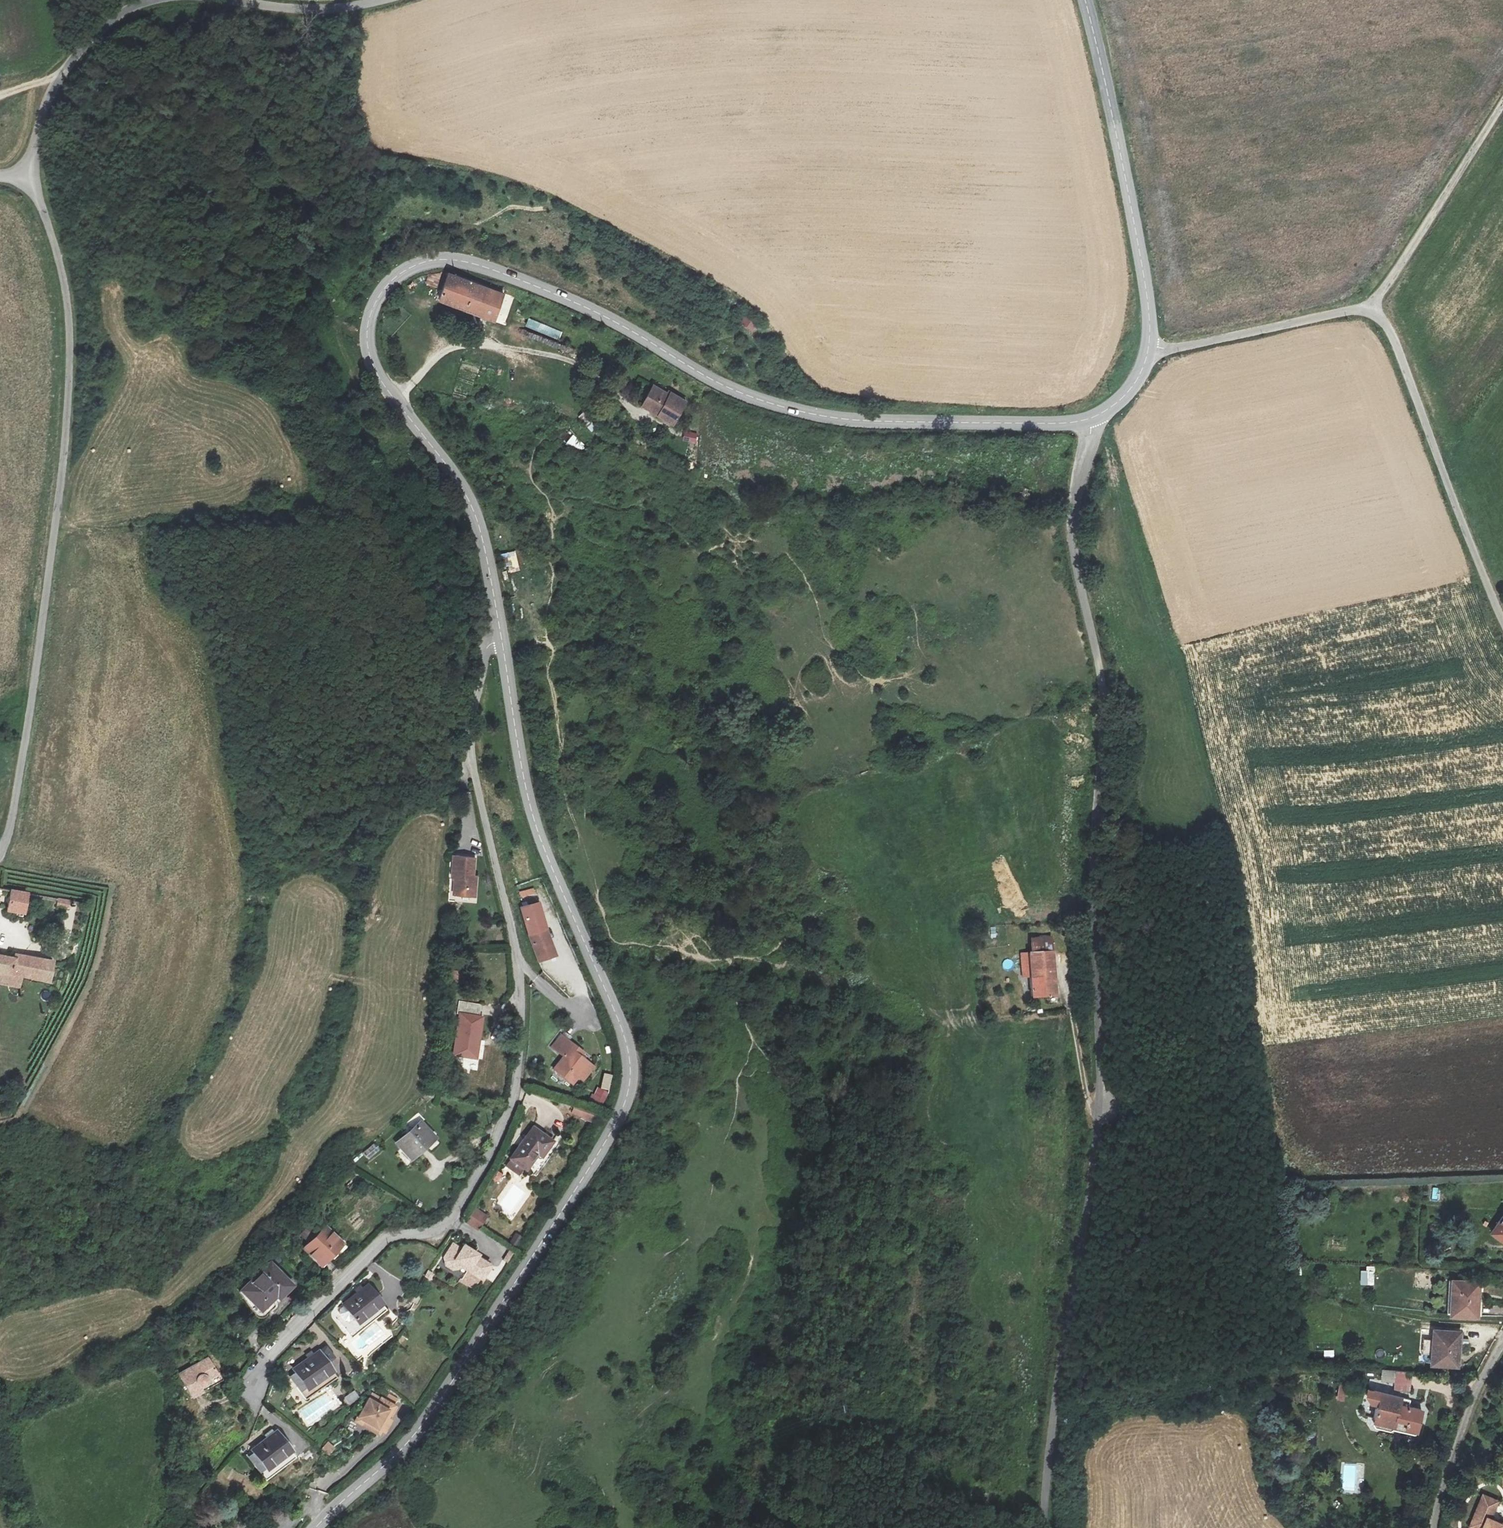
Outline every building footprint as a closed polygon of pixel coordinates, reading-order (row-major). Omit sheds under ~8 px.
[(504,294),(450,274),(440,301),(494,320),(504,294)] [(748,316),(741,321),(750,332),(757,327),(748,316)] [(530,318),(526,327),(558,341),(562,332),(530,318)] [(514,358),(517,345),(506,343),(503,356),(514,358)] [(668,396),(655,388),(645,404),(659,413),(657,417),(672,427),(686,403),(670,393),(668,396)] [(586,411),(578,417),(591,433),(599,427),(586,411)] [(579,455),(587,446),(567,428),(559,437),(579,455)] [(686,432),(684,440),(696,443),(698,435),(686,432)] [(507,574),(519,571),(515,552),(502,555),(507,574)] [(461,856),(453,855),(451,875),(456,876),(455,893),(473,895),(474,878),(471,878),(472,857),(461,856)] [(39,905),(41,898),(13,891),(9,912),(25,915),(29,903),(39,905)] [(75,906),(62,903),(62,909),(73,912),(75,906)] [(538,903),(522,908),(540,961),(555,956),(538,903)] [(1032,953),(1021,953),(1023,976),(1031,975),(1032,998),(1051,996),(1051,1001),(1059,1000),(1059,995),(1057,995),(1053,936),(1031,938),(1032,953)] [(23,980),(51,986),(56,965),(20,957),(17,961),(0,957),(0,974),(23,980)] [(462,971),(454,972),(455,981),(463,980),(462,971)] [(0,974),(0,986),(20,990),(23,980),(0,974)] [(483,1002),(456,998),(454,1011),(459,1012),(452,1052),(479,1056),(486,1015),(481,1014),(483,1002)] [(581,1048),(564,1035),(554,1048),(564,1056),(552,1070),(571,1085),(578,1076),(584,1081),(595,1066),(577,1053),(581,1048)] [(598,1090),(593,1101),(604,1106),(610,1096),(598,1090)] [(596,1121),(597,1113),(573,1107),(572,1116),(596,1121)] [(435,1138),(423,1123),(399,1142),(412,1158),(435,1138)] [(553,1142),(534,1128),(510,1161),(524,1172),(536,1157),(540,1159),(553,1142)] [(376,1144),(363,1152),(368,1160),(381,1151),(376,1144)] [(1440,1200),(1440,1187),(1431,1187),(1431,1200),(1440,1200)] [(468,1224),(477,1230),(486,1217),(477,1211),(468,1224)] [(1490,1234),(1502,1244),(1502,1217),(1490,1234)] [(346,1247),(329,1229),(306,1250),(323,1268),(346,1247)] [(516,1233),(510,1244),(519,1249),(525,1239),(516,1233)] [(459,1252),(452,1249),(445,1261),(447,1268),(453,1272),(461,1270),(461,1269),(482,1281),(491,1266),(477,1258),(478,1256),(463,1247),(461,1252),(459,1252)] [(510,1251),(502,1262),(509,1267),(517,1256),(510,1251)] [(293,1287),(273,1266),(244,1294),(261,1311),(275,1297),(278,1301),(293,1287)] [(1359,1269),(1360,1286),(1375,1285),(1374,1268),(1359,1269)] [(429,1270),(426,1277),(432,1280),(436,1274),(429,1270)] [(340,1307),(360,1330),(388,1307),(368,1283),(340,1307)] [(1470,1285),(1453,1284),(1452,1316),(1479,1317),(1481,1290),(1470,1289),(1470,1285)] [(422,1308),(412,1302),(404,1315),(414,1321),(422,1308)] [(1461,1332),(1434,1331),(1432,1366),(1459,1367),(1461,1332)] [(336,1360),(326,1347),(293,1370),(296,1374),(292,1377),(307,1398),(339,1375),(330,1363),(336,1360)] [(219,1376),(210,1359),(180,1374),(192,1398),(228,1380),(224,1373),(219,1376)] [(422,1392),(433,1375),(425,1371),(414,1387),(422,1392)] [(1412,1377),(1396,1374),(1393,1393),(1409,1395),(1412,1377)] [(1336,1400),(1344,1402),(1348,1384),(1340,1382),(1336,1400)] [(411,1390),(407,1396),(418,1402),(422,1396),(411,1390)] [(346,1397),(350,1404),(360,1398),(355,1391),(346,1397)] [(1410,1401),(1375,1396),(1373,1407),(1379,1408),(1377,1424),(1381,1430),(1388,1430),(1393,1427),(1399,1428),(1398,1433),(1421,1437),(1425,1412),(1409,1409),(1410,1401)] [(397,1407),(383,1399),(380,1405),(370,1400),(360,1418),(374,1427),(371,1431),(380,1436),(382,1432),(385,1434),(392,1422),(389,1420),(397,1407)] [(295,1453),(278,1431),(254,1450),(270,1472),(295,1453)] [(330,1443),(324,1450),(331,1457),(337,1450),(330,1443)] [(1487,1521),(1495,1503),(1482,1497),(1467,1527),(1501,1527),(1487,1521)]
